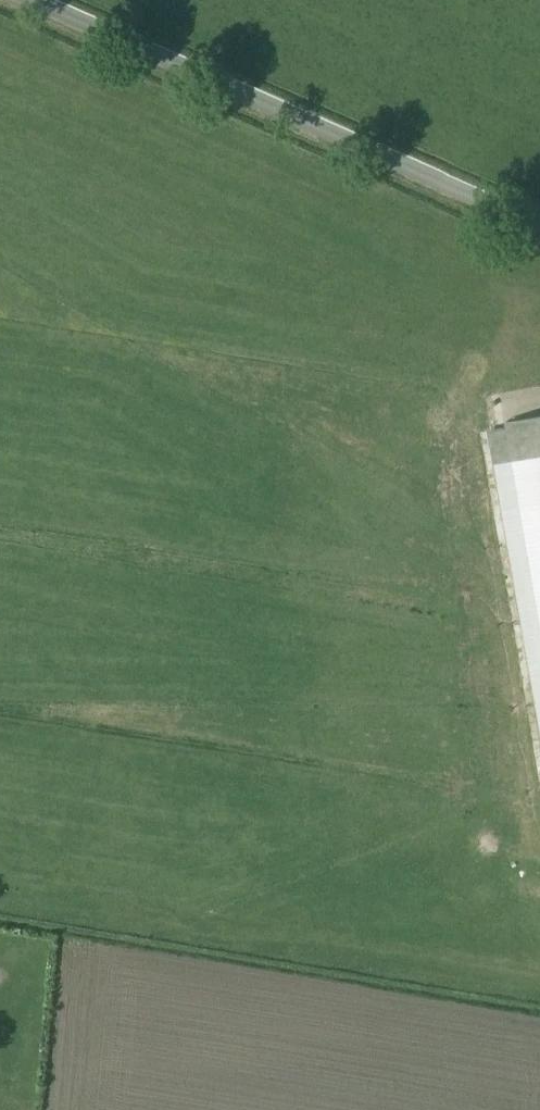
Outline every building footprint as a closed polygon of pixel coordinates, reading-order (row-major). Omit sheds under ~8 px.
[(508,423),(539,602),(539,417),(508,423)]
